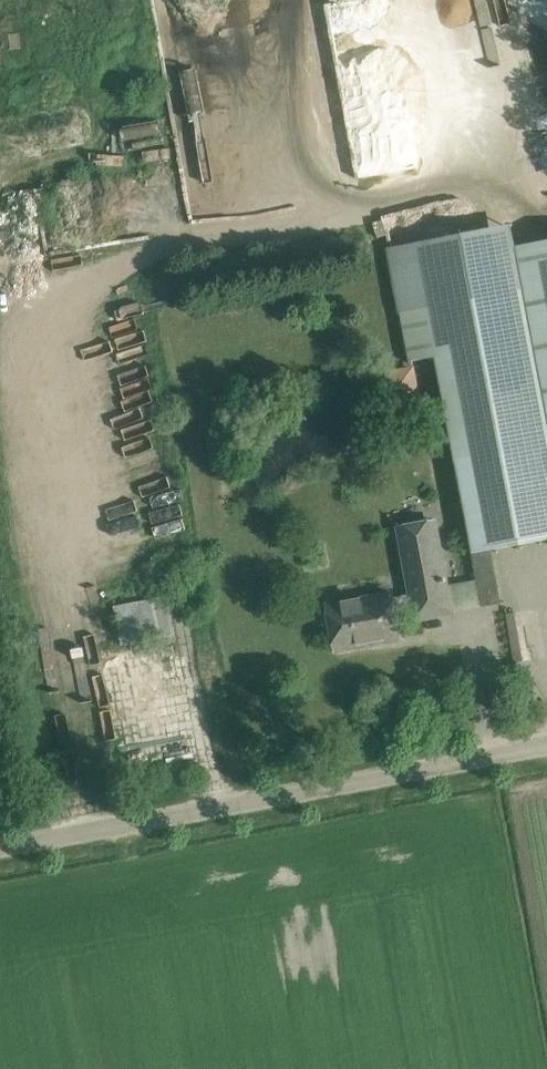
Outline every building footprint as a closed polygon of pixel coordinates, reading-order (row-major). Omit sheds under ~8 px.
[(432,56),(422,22),(437,18),(432,0),(395,0),(394,0),(403,30),(413,28),(421,59),(432,56)] [(519,270),(490,275),(494,295),(427,307),(483,606),(502,602),(492,546),(546,536),(546,423),(519,270)] [(413,363),(385,368),(389,393),(392,414),(421,409),(417,388),(413,363)] [(122,438),(123,461),(156,460),(155,422),(137,423),(138,437),(122,438)] [(452,611),(448,590),(435,521),(400,527),(412,593),(393,596),(392,592),(328,604),(336,649),(360,645),(359,638),(400,630),(396,615),(415,611),(417,618),(452,611)] [(175,632),(165,595),(113,608),(122,646),(175,632)] [(503,655),(521,654),(520,611),(502,611),(503,655)] [(146,704),(153,734),(187,727),(180,697),(146,704)]
